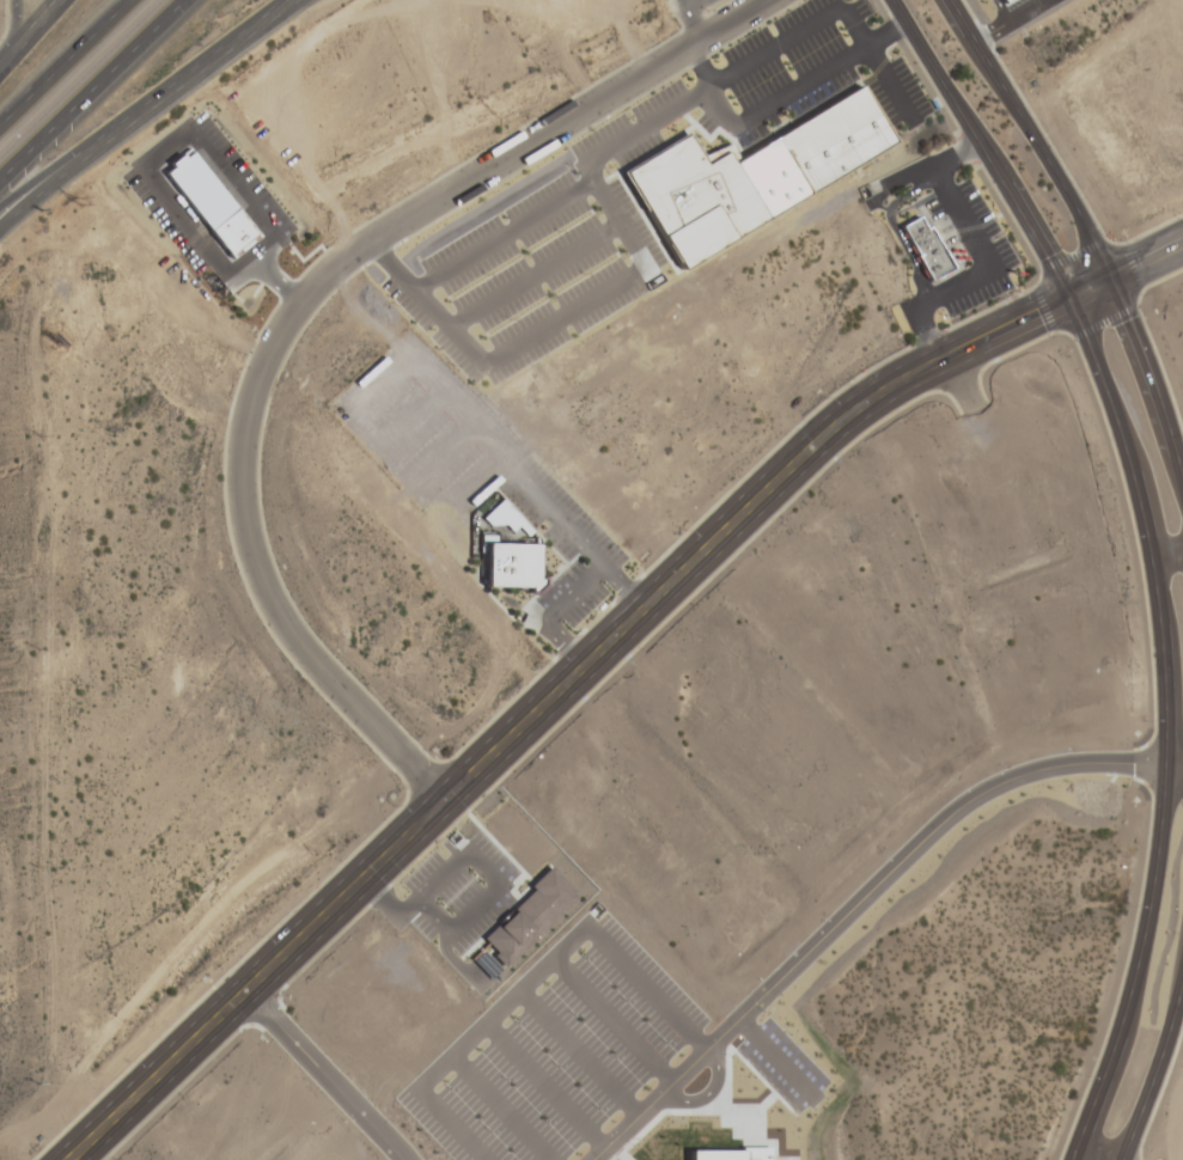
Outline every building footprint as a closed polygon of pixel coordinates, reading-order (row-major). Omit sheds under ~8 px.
[(685,270),(898,141),(866,87),(740,160),(730,145),(703,157),(689,135),(622,173),(685,270)] [(191,152),(257,234),(227,257),(163,175),(191,152)] [(928,281),(951,268),(927,226),(923,228),(916,216),(898,227),(915,255),(914,256),(928,281)] [(483,543),(537,544),(536,576),(541,576),(541,585),(531,594),(524,594),(524,587),(481,586),(483,543)] [(550,866),(580,897),(481,993),(451,961),(550,866)] [(683,1159),(766,1159),(766,1152),(683,1152),(683,1159)]
